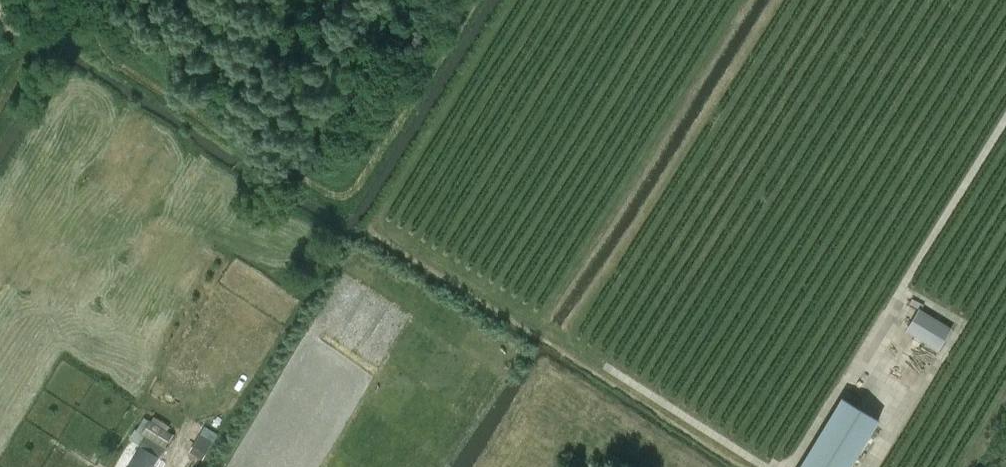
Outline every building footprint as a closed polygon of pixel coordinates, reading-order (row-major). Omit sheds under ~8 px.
[(939,349),(953,326),(920,306),(906,329),(939,349)] [(879,419),(842,397),(800,466),(850,466),(879,419)] [(128,466),(152,466),(158,457),(165,446),(172,433),(144,417),(136,429),(135,428),(129,439),(141,446),(128,466)] [(212,441),(203,436),(194,453),(202,458),(212,441)] [(570,452),(561,466),(578,466),(582,460),(570,452)]
